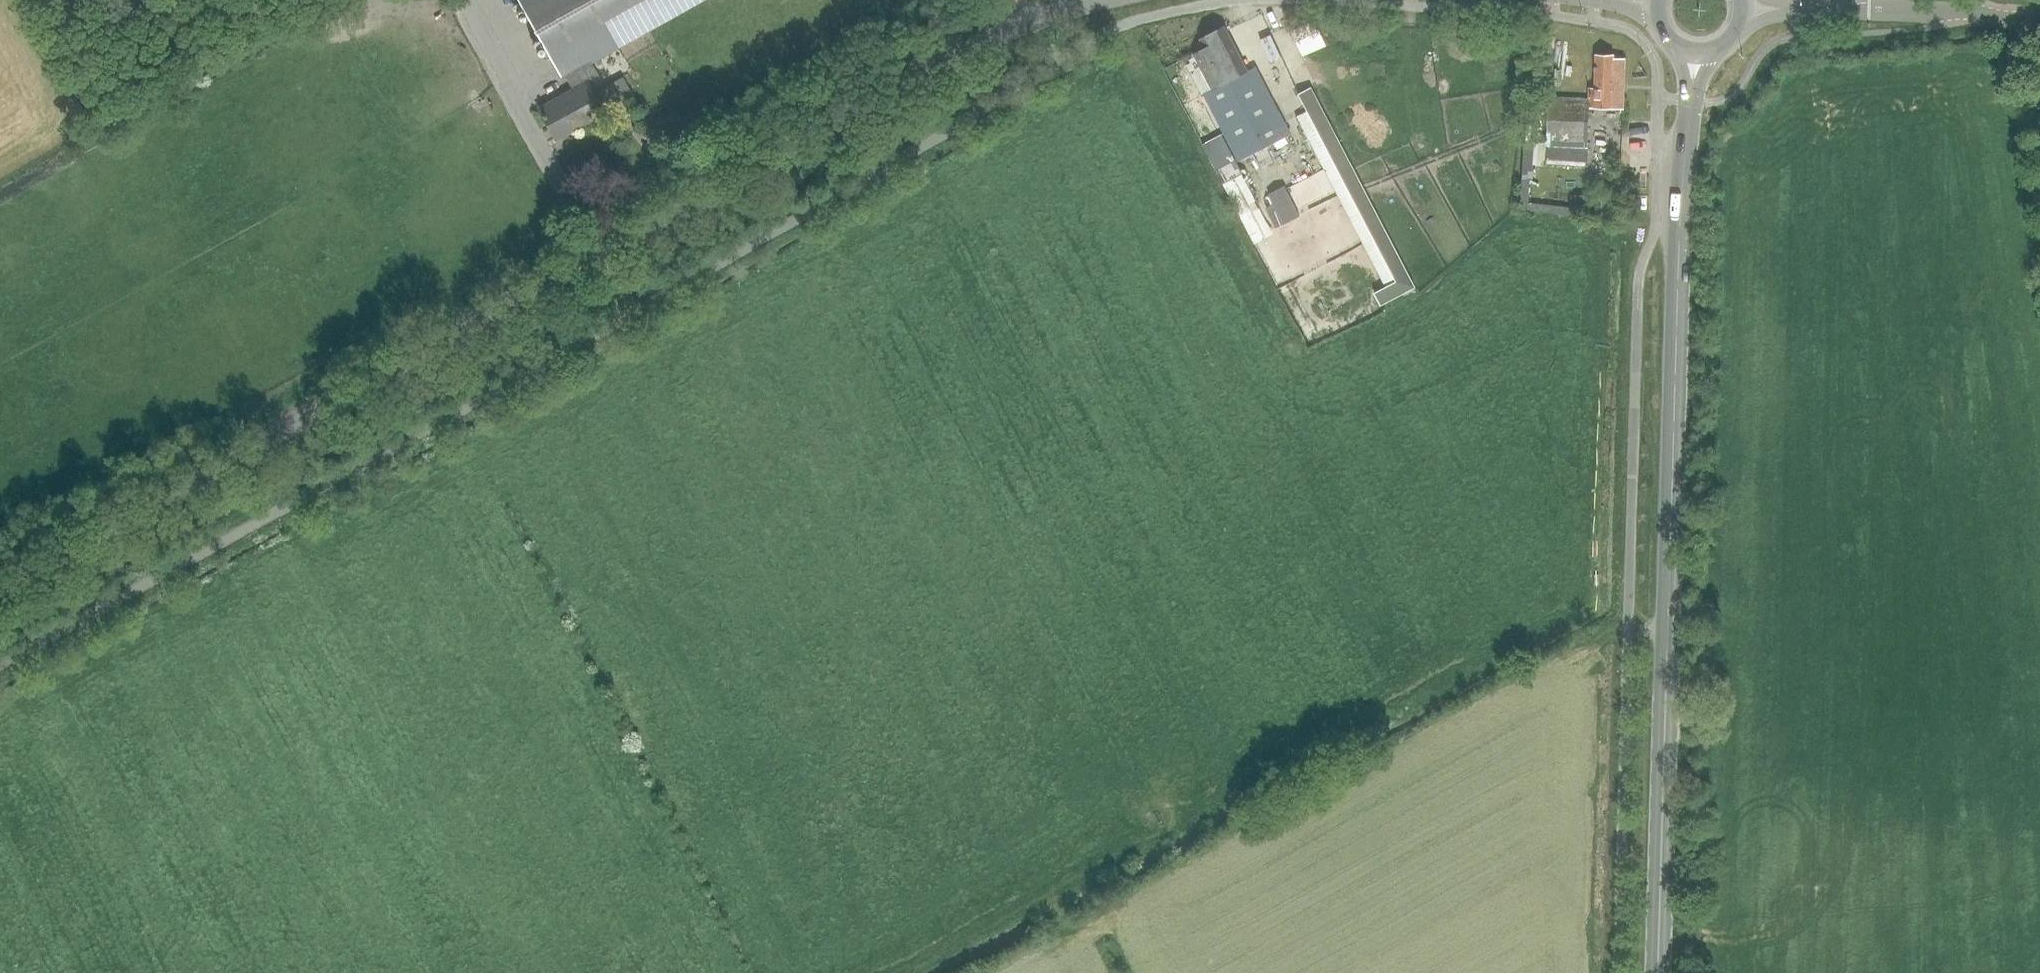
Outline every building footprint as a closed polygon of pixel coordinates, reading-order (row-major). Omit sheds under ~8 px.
[(538,108),(555,138),(604,111),(587,81),(598,75),(590,61),(698,0),(519,0),(561,77),(564,75),(572,89),(538,108)] [(1245,71),(1248,70),(1225,25),(1199,37),(1204,47),(1193,52),(1244,156),(1288,134),(1276,108),(1266,113),(1245,71)] [(1294,35),(1299,46),(1321,36),(1316,25),(1294,35)] [(1588,164),(1589,107),(1623,108),(1624,59),(1613,58),(1613,54),(1595,54),(1594,88),(1588,87),(1588,99),(1548,97),(1545,163),(1588,164)] [(613,84),(599,92),(608,109),(622,101),(613,84)] [(1310,87),(1297,93),(1306,111),(1296,116),(1386,287),(1374,293),(1379,304),(1413,286),(1310,87)] [(1531,180),(1537,142),(1526,140),(1520,179),(1531,180)] [(1274,232),(1234,156),(1231,158),(1228,152),(1211,161),(1254,243),(1274,232)] [(1299,216),(1285,187),(1269,195),(1273,204),(1267,207),(1277,227),(1299,216)] [(1588,196),(1574,196),(1573,213),(1587,214),(1588,196)]
